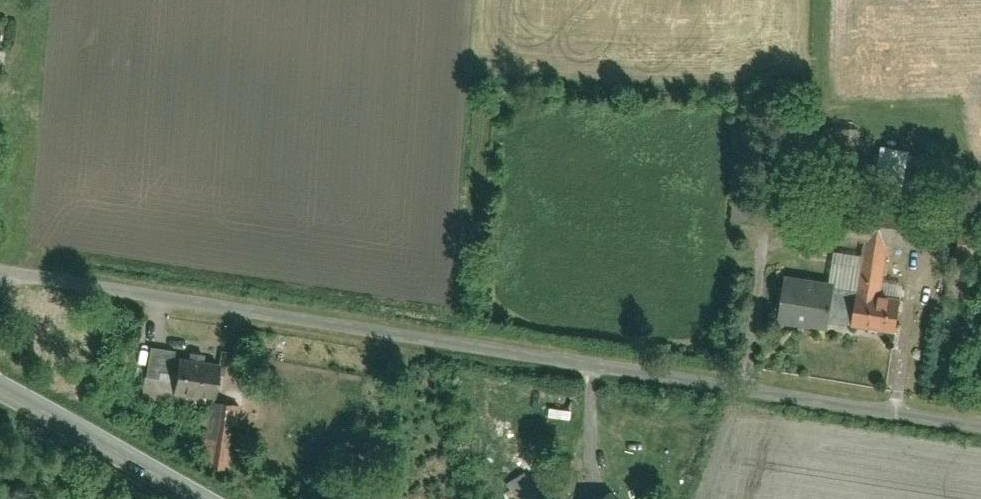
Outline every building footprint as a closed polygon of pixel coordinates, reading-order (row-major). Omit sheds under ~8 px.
[(857,133),(823,129),(817,179),(852,183),(857,133)] [(880,147),(872,195),(902,201),(910,153),(880,147)] [(929,213),(850,200),(845,230),(870,234),(895,238),(924,243),(929,213)] [(861,285),(886,289),(895,238),(870,234),(861,285)] [(837,281),(789,273),(782,316),(830,324),(832,317),(837,281)] [(837,281),(832,317),(855,321),(861,285),(837,281)] [(886,289),(861,285),(855,321),(897,328),(903,292),(886,289)] [(220,362),(181,356),(176,388),(215,394),(220,362)] [(231,468),(239,403),(211,400),(202,465),(231,468)] [(506,479),(517,498),(519,498),(536,490),(524,469),(506,479)] [(601,498),(625,498),(616,488),(601,498)]
